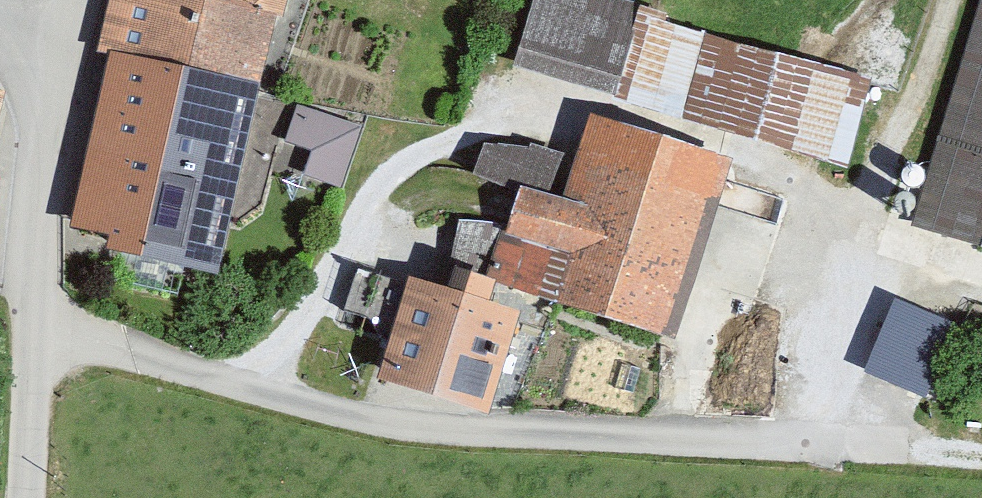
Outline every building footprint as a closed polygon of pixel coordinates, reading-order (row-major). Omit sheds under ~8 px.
[(82,67),(94,70),(59,238),(95,245),(91,261),(195,282),(244,49),(258,52),(269,0),(96,0),(82,67)] [(592,0),(519,0),(498,78),(604,107),(630,10),(592,0)] [(901,232),(981,257),(981,0),(974,0),(901,232)] [(875,64),(703,27),(684,118),(856,154),(875,64)] [(271,151),(297,157),(290,186),(326,195),(343,131),(281,115),(271,151)] [(644,352),(706,165),(574,121),(546,206),(504,192),(486,246),(552,268),(536,316),(644,352)] [(514,188),(530,160),(489,136),(473,163),(514,188)] [(469,314),(476,292),(431,278),(424,300),(390,289),(357,389),(460,422),(493,321),(469,314)] [(932,385),(953,307),(893,291),(871,369),(932,385)]
